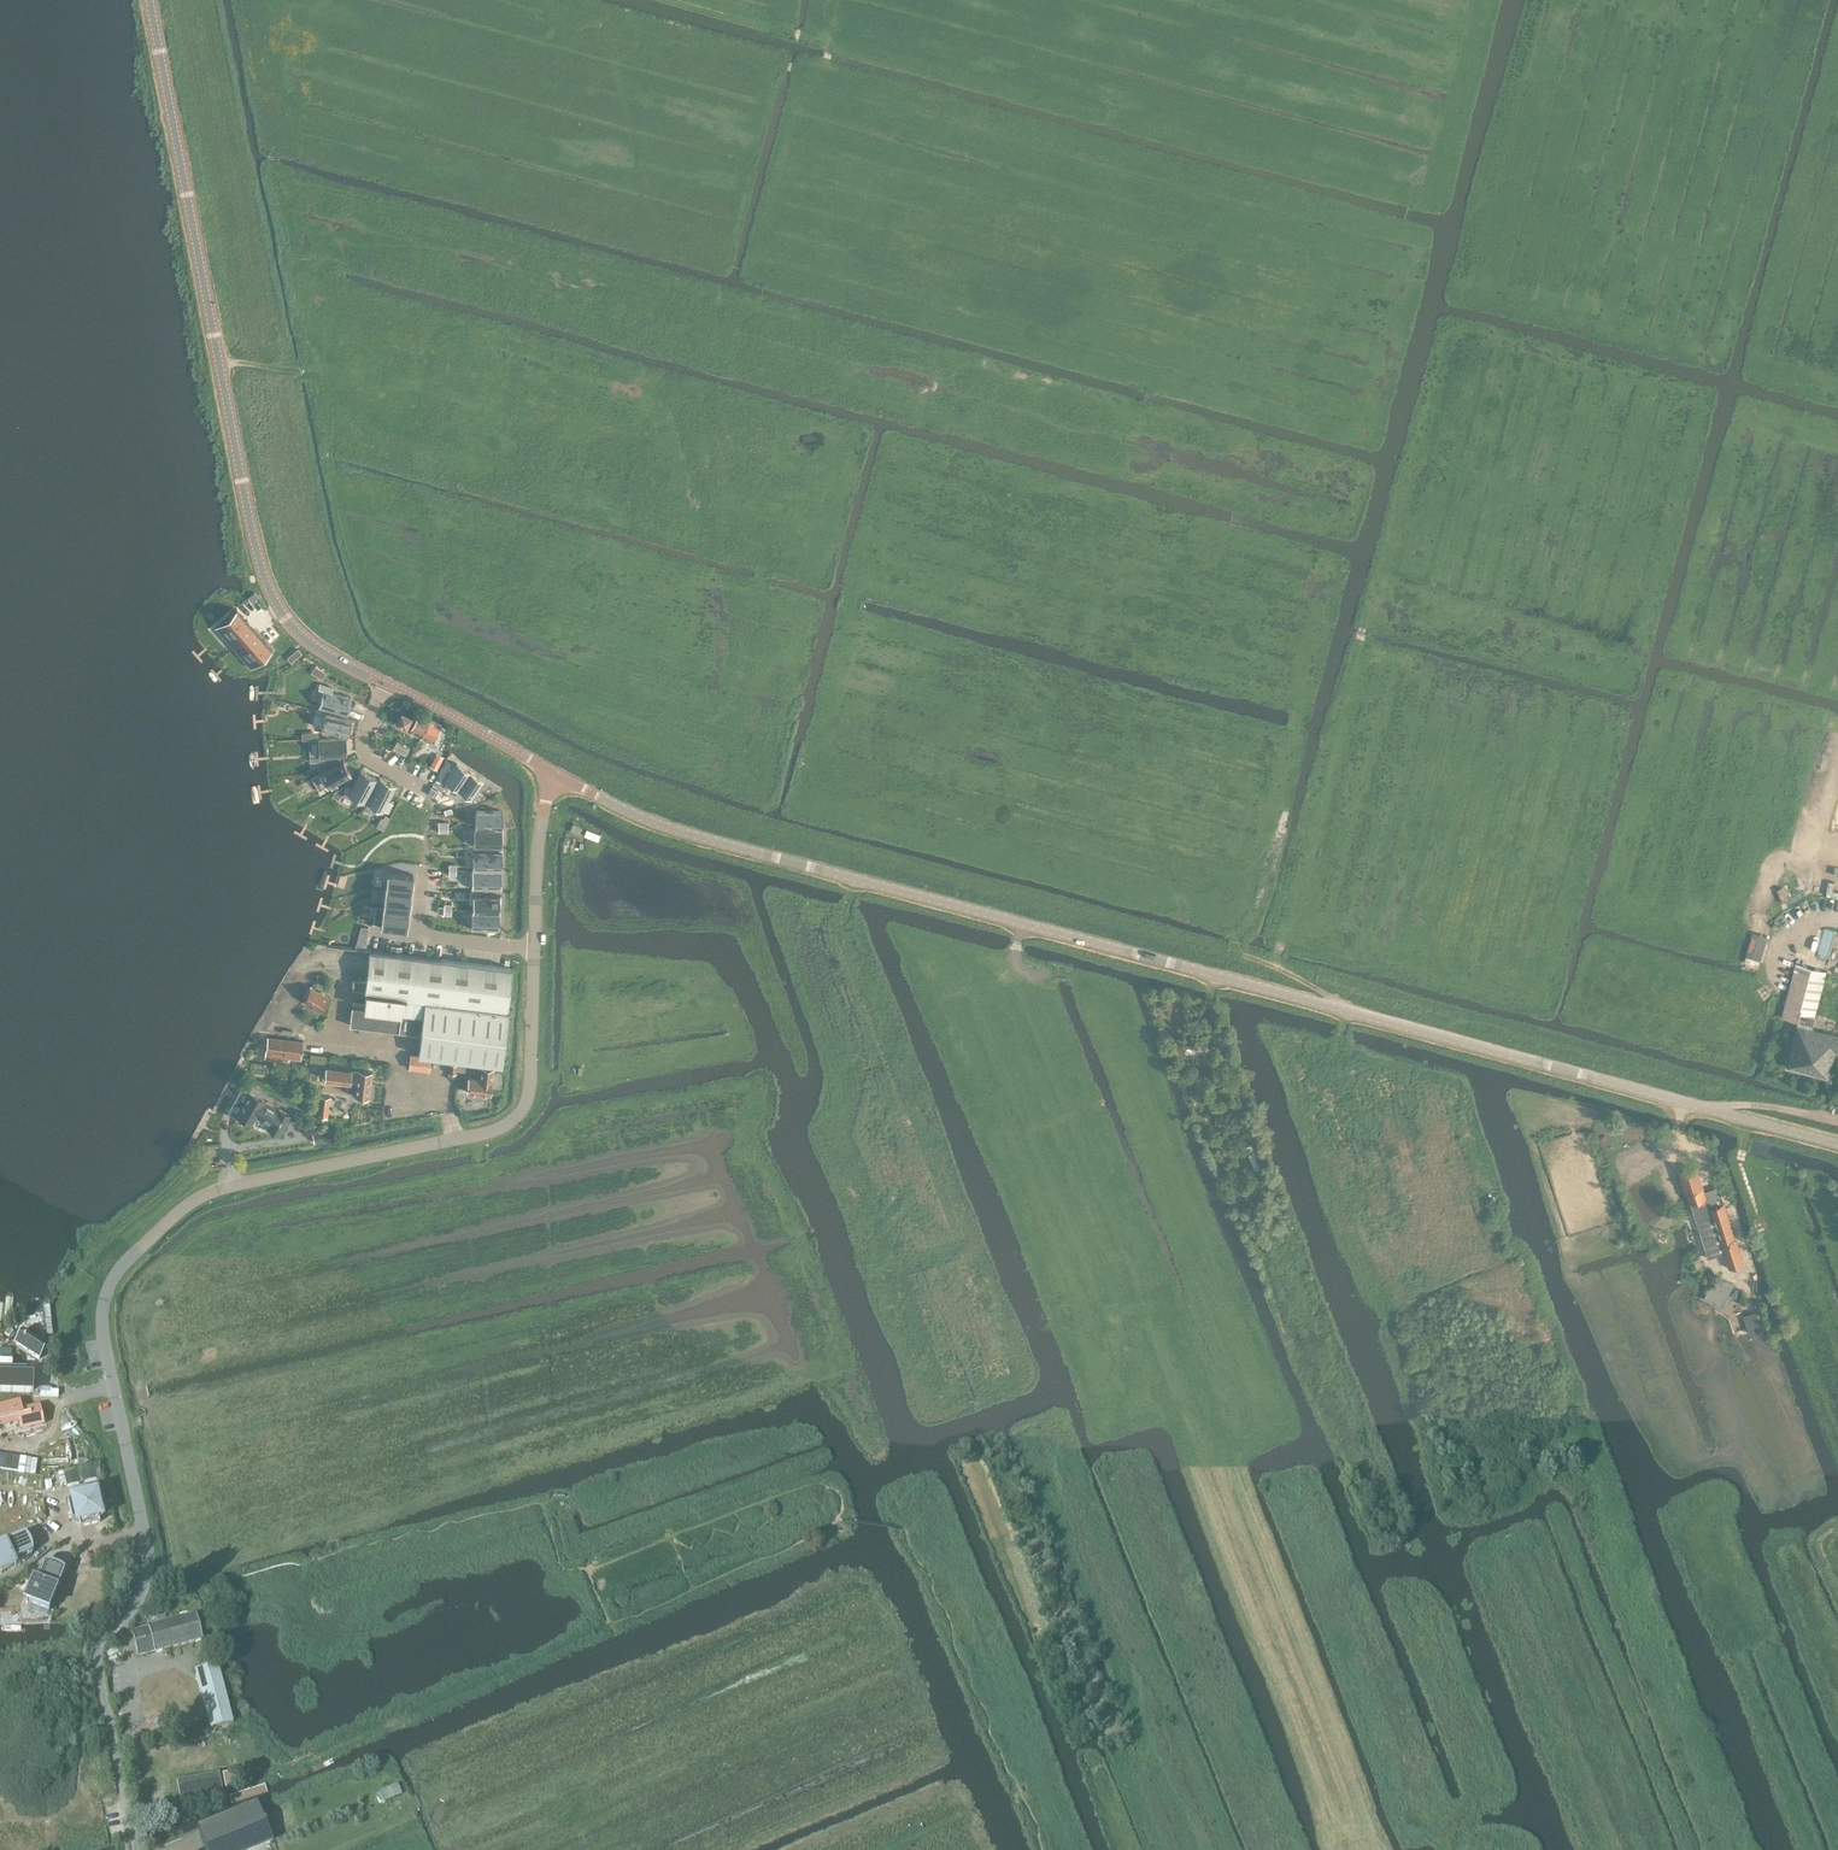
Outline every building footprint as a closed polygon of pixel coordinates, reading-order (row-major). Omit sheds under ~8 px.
[(256,592),(250,595),(255,604),(261,601),(256,592)] [(236,608),(221,621),(235,638),(230,643),(233,646),(253,628),(236,608)] [(253,628),(233,646),(239,653),(244,648),(256,662),(271,649),(253,628)] [(324,677),(327,670),(316,664),(312,670),(324,677)] [(319,683),(318,688),(322,689),(318,707),(347,714),(351,696),(332,691),(333,687),(319,683)] [(324,711),(321,727),(323,727),(322,732),(328,733),(330,729),(347,733),(351,717),(324,711)] [(411,725),(410,727),(412,729),(412,730),(420,734),(421,733),(422,733),(429,718),(417,712),(413,721),(410,720),(412,716),(401,711),(396,721),(407,726),(408,724),(411,725)] [(429,718),(422,733),(422,734),(422,735),(430,739),(431,738),(440,742),(444,734),(441,733),(442,730),(439,729),(441,724),(429,718)] [(345,736),(317,738),(318,756),(321,756),(321,760),(331,760),(331,755),(340,754),(346,754),(345,736)] [(397,740),(393,747),(406,754),(409,746),(397,740)] [(434,757),(430,766),(436,769),(443,756),(436,753),(434,757)] [(343,759),(319,772),(327,786),(331,783),(334,787),(340,784),(338,780),(350,773),(343,759)] [(457,762),(444,781),(458,790),(470,771),(457,762)] [(346,786),(344,791),(348,793),(347,794),(364,802),(376,777),(360,769),(351,787),(347,785),(346,786)] [(470,771),(458,790),(471,798),(483,780),(470,771)] [(380,777),(366,803),(382,812),(383,810),(387,812),(392,803),(388,800),(396,785),(380,777)] [(475,809),(474,825),(501,826),(502,810),(475,809)] [(573,820),(570,828),(580,832),(583,825),(573,820)] [(473,827),(473,845),(501,846),(501,828),(473,827)] [(588,827),(585,833),(599,839),(601,833),(588,827)] [(472,869),(472,870),(501,871),(502,852),(472,851),(472,869)] [(386,870),(384,888),(410,892),(413,873),(386,870)] [(472,870),(471,888),(501,889),(501,871),(472,870)] [(1837,895),(1837,890),(1834,889),(1835,880),(1829,879),(1827,894),(1837,895)] [(384,888),(382,906),(408,909),(410,892),(384,888)] [(471,908),(471,910),(499,911),(499,895),(472,894),(471,908)] [(376,905),(374,923),(407,927),(409,909),(408,909),(382,906),(376,905)] [(471,910),(470,928),(498,929),(499,911),(471,910)] [(361,926),(355,947),(365,948),(368,927),(361,926)] [(1759,965),(1767,936),(1759,933),(1757,938),(1751,936),(1744,961),(1759,965)] [(391,944),(390,951),(400,953),(401,946),(391,944)] [(349,1024),(419,1033),(420,1033),(418,1054),(501,1064),(508,1009),(506,1009),(511,967),(441,958),(369,949),(365,979),(353,978),(352,987),(364,989),(364,991),(365,991),(363,1006),(352,1005),(349,1024)] [(1786,1066),(1787,1066),(1807,1071),(1810,1060),(1819,1063),(1827,1032),(1823,1031),(1822,1034),(1813,1031),(1814,1029),(1811,1028),(1826,970),(1795,963),(1781,1017),(1797,1022),(1786,1064),(1786,1066)] [(302,999),(322,1011),(330,998),(309,986),(302,999)] [(1828,1075),(1827,1075),(1834,1050),(1837,1051),(1837,1035),(1827,1032),(1819,1063),(1810,1060),(1807,1071),(1826,1076),(1827,1077),(1828,1075)] [(267,1036),(264,1057),(289,1060),(289,1057),(301,1059),(301,1055),(303,1040),(267,1036)] [(325,1061),(326,1053),(311,1052),(311,1059),(325,1061)] [(409,1068),(429,1070),(430,1056),(410,1053),(409,1068)] [(324,1075),(323,1078),(349,1081),(356,1082),(354,1095),(368,1097),(372,1071),(325,1065),(324,1075)] [(466,1091),(490,1094),(493,1068),(481,1066),(480,1078),(468,1077),(466,1091)] [(279,1081),(277,1083),(277,1088),(278,1090),(283,1090),(285,1089),(286,1084),(284,1082),(279,1081)] [(241,1087),(228,1110),(239,1116),(251,1123),(253,1119),(255,1115),(265,1121),(270,1124),(267,1128),(278,1134),(284,1124),(289,1114),(279,1108),(278,1109),(263,1101),(264,1100),(249,1091),(241,1086),(241,1087)] [(320,1095),(318,1114),(327,1115),(329,1096),(320,1095)] [(331,1139),(329,1129),(312,1132),(314,1142),(331,1139)] [(1725,1252),(1730,1266),(1744,1262),(1736,1236),(1735,1236),(1724,1202),(1707,1207),(1701,1187),(1702,1186),(1695,1167),(1681,1172),(1687,1191),(1688,1190),(1694,1207),(1699,1206),(1704,1220),(1698,1222),(1710,1257),(1725,1252)] [(1705,1296),(1722,1305),(1735,1283),(1718,1274),(1705,1296)] [(1745,1314),(1751,1331),(1763,1327),(1757,1309),(1745,1314)] [(47,1347),(23,1331),(15,1344),(39,1359),(47,1347)] [(0,1360),(10,1359),(10,1348),(0,1349),(0,1354),(0,1360)] [(33,1393),(33,1375),(0,1374),(0,1392),(33,1393)] [(18,1422),(21,1430),(44,1424),(40,1405),(22,1409),(20,1400),(0,1405),(0,1425),(18,1422)] [(0,1452),(0,1468),(36,1474),(39,1458),(0,1452)] [(68,1484),(102,1477),(99,1464),(65,1471),(68,1484)] [(72,1493),(79,1520),(80,1527),(100,1522),(92,1489),(72,1493)] [(25,1534),(0,1545),(0,1573),(1,1573),(1,1574),(9,1569),(15,1566),(15,1565),(32,1554),(31,1553),(33,1552),(33,1551),(33,1549),(32,1547),(32,1545),(31,1543),(30,1541),(30,1540),(29,1539),(27,1536),(25,1534)] [(26,1595),(25,1598),(24,1600),(29,1602),(28,1604),(48,1612),(65,1570),(62,1568),(60,1566),(58,1565),(56,1564),(52,1563),(49,1563),(46,1562),(45,1562),(44,1564),(43,1563),(33,1581),(32,1580),(30,1587),(25,1595),(26,1595)] [(132,1632),(138,1657),(203,1640),(196,1615),(132,1632)] [(196,1672),(210,1728),(233,1723),(218,1666),(196,1672)] [(177,1782),(182,1807),(223,1799),(217,1774),(177,1782)] [(399,1782),(379,1791),(383,1802),(404,1794),(399,1782)] [(200,1835),(206,1849),(230,1849),(270,1834),(260,1810),(200,1835)]
